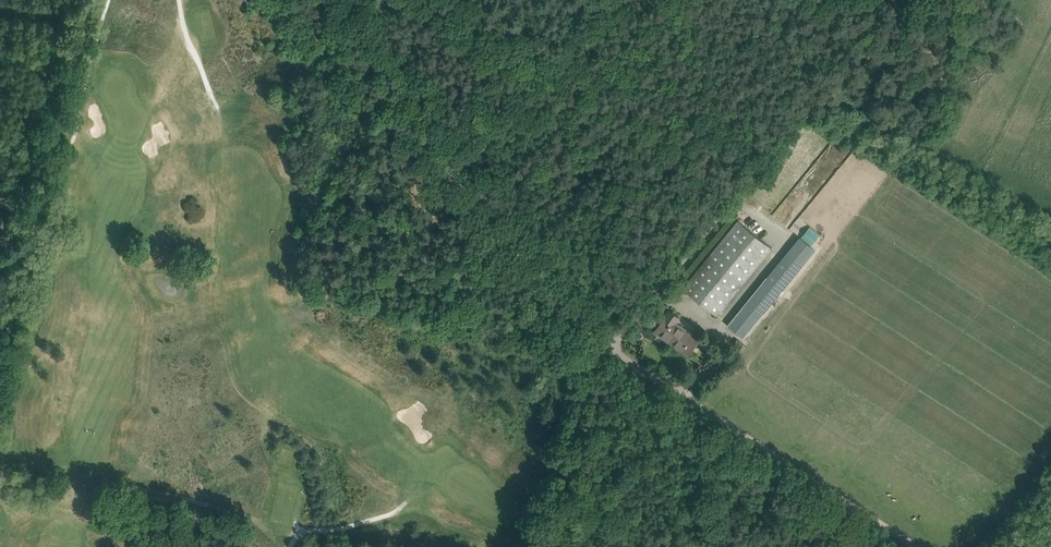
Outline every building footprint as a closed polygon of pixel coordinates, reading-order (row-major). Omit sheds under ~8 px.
[(738,221),(690,280),(683,288),(716,315),(723,307),(771,248),(738,221)] [(800,237),(735,317),(728,325),(743,337),(750,329),(815,250),(800,237)] [(700,339),(693,334),(677,323),(681,318),(669,310),(654,331),(689,355),(700,339)]
